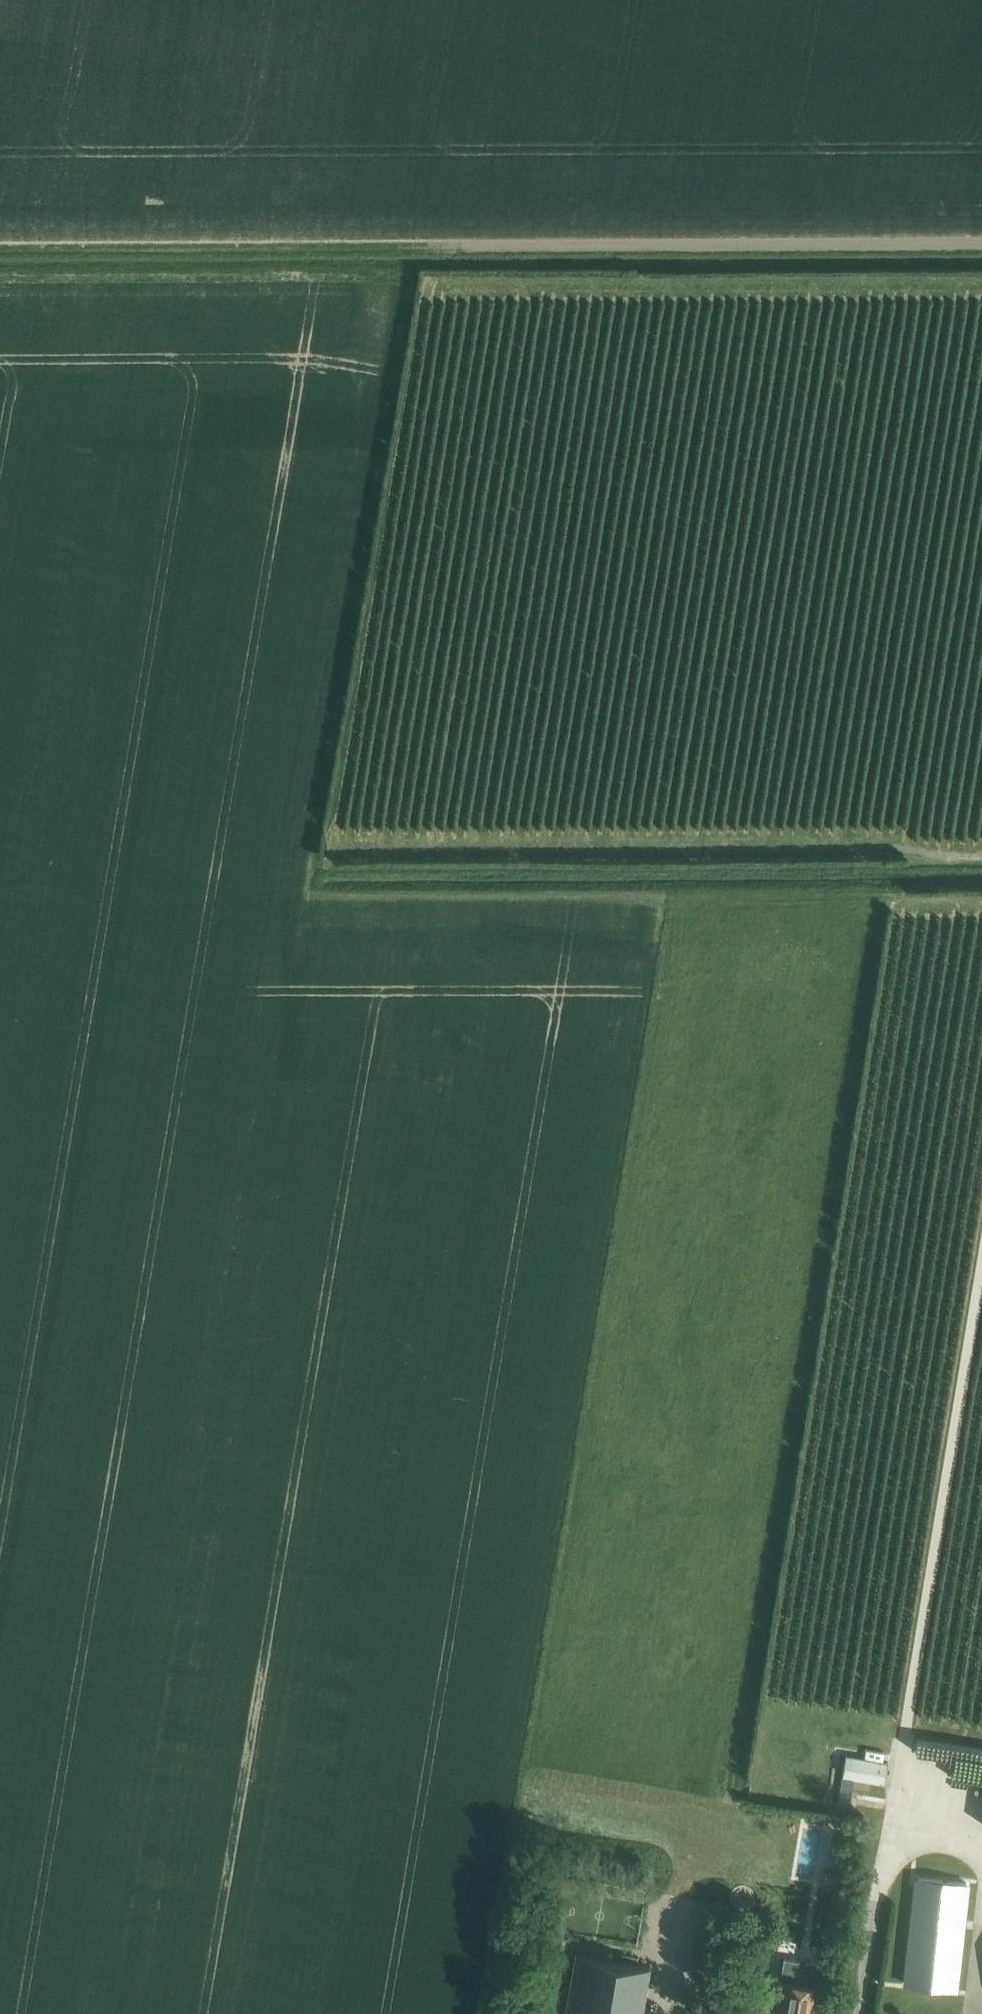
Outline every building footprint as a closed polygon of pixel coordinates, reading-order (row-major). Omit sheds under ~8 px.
[(847,1754),(843,1778),(886,1785),(889,1761),(847,1754)] [(842,1778),(838,1802),(849,1804),(852,1780),(842,1778)] [(838,1833),(836,1847),(850,1849),(853,1836),(838,1833)] [(958,1991),(971,1883),(915,1877),(903,1985),(958,1991)] [(650,1967),(576,1955),(567,2013),(642,2013),(650,1967)] [(775,2013),(815,2013),(820,1986),(823,1964),(784,1958),(784,1962),(781,1979),(775,2013)]
